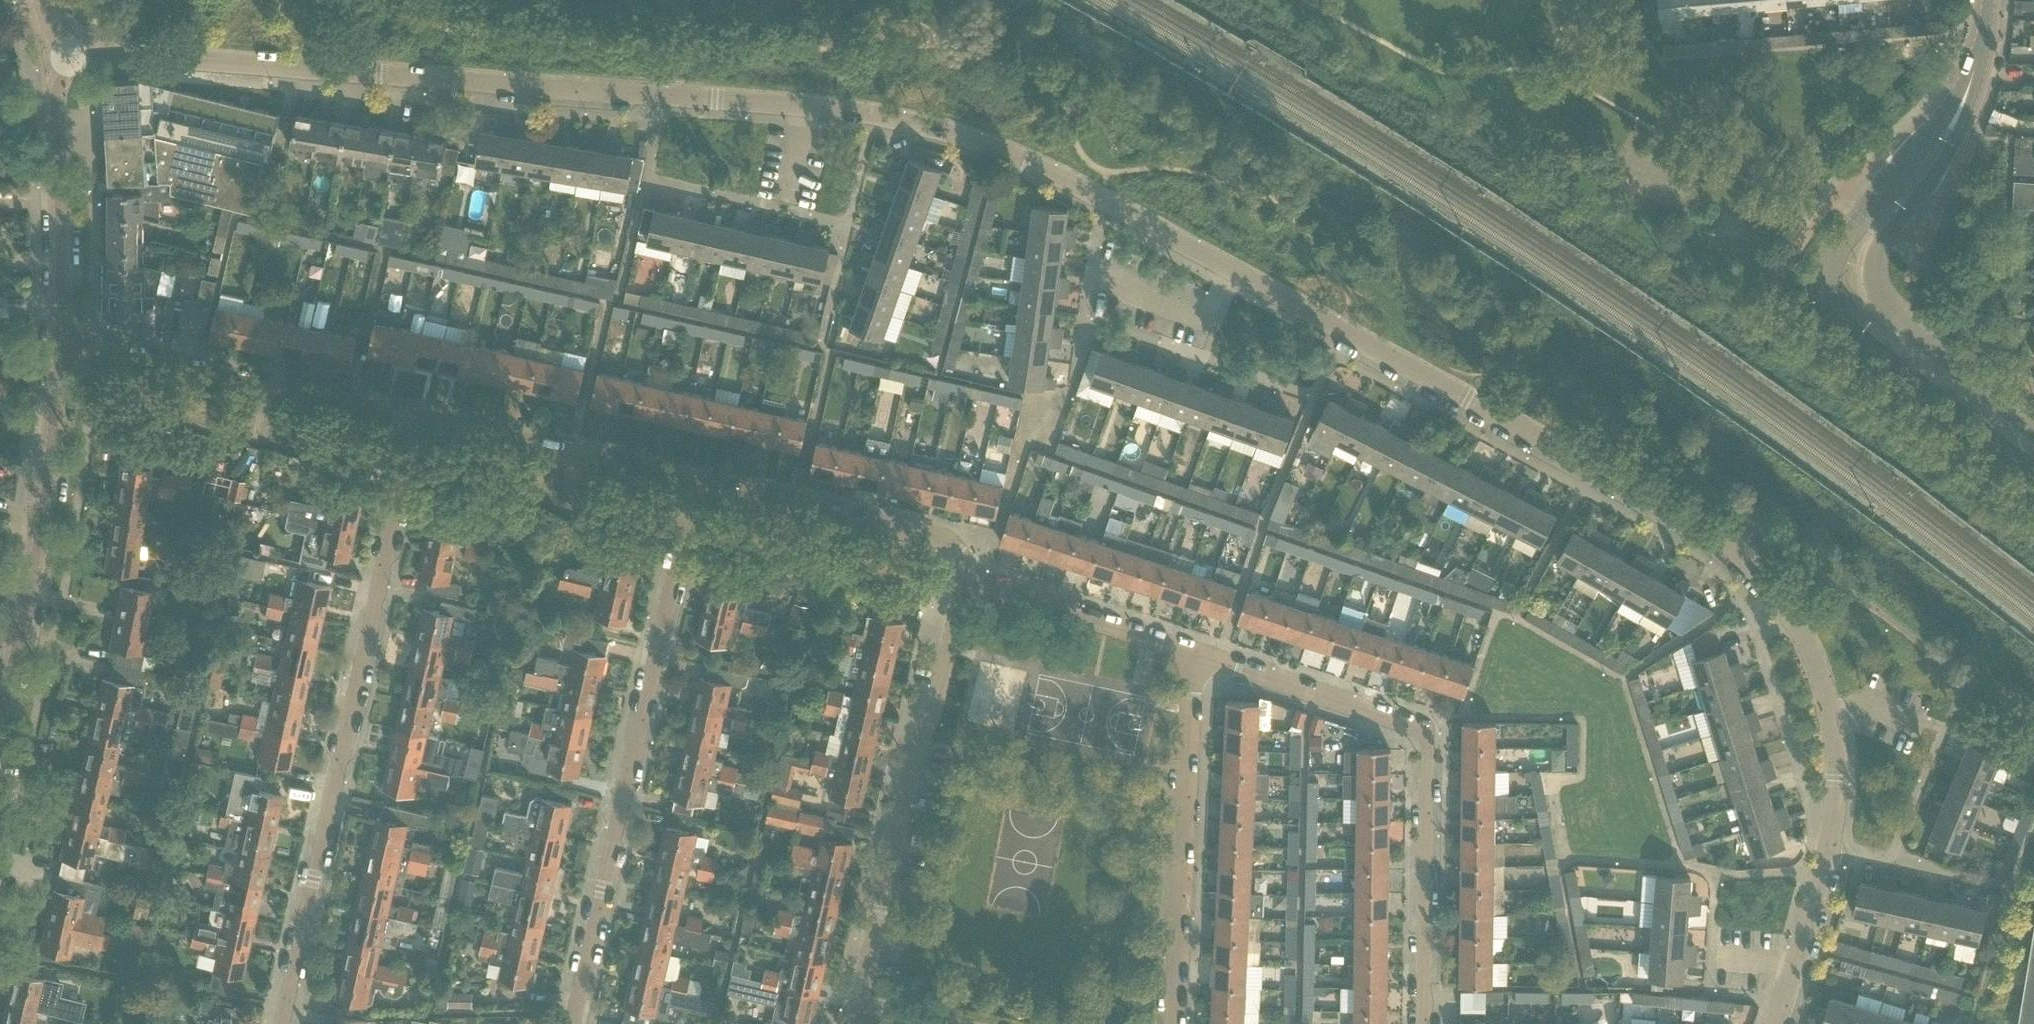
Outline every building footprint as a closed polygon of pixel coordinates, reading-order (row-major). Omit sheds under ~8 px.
[(759,7),(769,11),(773,0),(761,0),(759,7)] [(1660,15),(1685,12),(1684,0),(1658,0),(1660,15)] [(1685,12),(1711,10),(1710,0),(1684,0),(1685,12)] [(1711,10),(1736,8),(1735,0),(1710,0),(1711,10)] [(1736,8),(1761,6),(1760,0),(1735,0),(1736,8)] [(1839,12),(1863,10),(1862,0),(1838,0),(1839,12)] [(1894,25),(1889,26),(1890,36),(1895,36),(1939,32),(1938,21),(1894,25)] [(1886,26),(1864,28),(1865,38),(1890,36),(1889,26),(1886,26)] [(1865,38),(1864,28),(1844,30),(1845,40),(1865,38)] [(1836,30),(1814,32),(1815,42),(1837,41),(1836,30)] [(1815,42),(1814,32),(1794,34),(1795,44),(1815,42)] [(1786,35),(1764,37),(1764,47),(1787,45),(1786,35)] [(1764,47),(1764,37),(1743,38),(1744,49),(1764,47)] [(1714,51),(1713,41),(1693,43),(1694,53),(1714,51)] [(1663,45),(1664,56),(1686,54),(1685,43),(1663,45)] [(141,80),(105,82),(106,110),(108,136),(123,135),(147,134),(268,165),(276,134),(280,115),(141,80)] [(291,150),(317,154),(322,119),(297,115),(291,150)] [(317,154),(341,158),(347,123),(322,119),(317,154)] [(341,158),(366,162),(371,127),(347,123),(341,158)] [(477,164),(502,168),(509,124),(507,123),(506,125),(501,124),(499,133),(482,130),(477,164)] [(502,168),(527,172),(533,139),(517,136),(519,127),(513,126),(513,124),(509,124),(502,168)] [(380,173),(382,164),(390,166),(396,131),(371,127),(366,162),(365,170),(367,175),(376,176),(380,173)] [(390,166),(415,170),(421,135),(396,131),(390,166)] [(552,176),(559,132),(557,131),(556,133),(550,132),(549,142),(533,139),(527,172),(552,176)] [(552,176),(550,188),(575,193),(577,180),(583,147),(567,145),(569,135),(563,134),(563,132),(560,132),(552,176)] [(123,135),(108,136),(111,183),(125,183),(131,183),(141,183),(171,182),(171,193),(179,195),(224,207),(232,209),(255,215),(268,165),(147,134),(123,135)] [(421,135),(415,170),(413,180),(422,181),(424,171),(455,176),(460,148),(445,145),(446,139),(421,135)] [(577,180),(602,184),(610,140),(606,140),(606,141),(600,140),(598,150),(583,147),(577,180)] [(602,184),(600,198),(623,202),(625,194),(639,190),(640,183),(646,159),(633,157),(633,156),(617,153),(619,144),(613,143),(613,141),(610,140),(602,184)] [(891,175),(890,179),(932,194),(941,169),(909,158),(904,174),(895,171),(893,176),(891,175)] [(2012,176),(2033,178),(2033,160),(2014,158),(2012,176)] [(890,179),(889,182),(891,183),(889,189),(897,192),(892,207),(924,218),(938,223),(945,200),(932,195),(932,194),(890,179)] [(111,194),(112,218),(143,218),(143,217),(161,221),(160,200),(179,200),(179,195),(171,193),(171,182),(141,183),(141,193),(111,194)] [(975,182),(970,199),(981,202),(985,185),(975,182)] [(2013,185),(2012,212),(2033,213),(2033,186),(2013,185)] [(317,186),(311,207),(321,209),(326,188),(317,186)] [(644,207),(639,232),(651,235),(649,242),(674,248),(681,215),(666,212),(669,203),(663,201),(663,199),(659,198),(656,209),(644,207)] [(982,219),(993,222),(998,202),(988,199),(982,219)] [(1035,206),(1031,231),(1075,238),(1076,233),(1074,233),(1075,228),(1065,226),(1067,210),(1035,206)] [(224,207),(217,235),(226,237),(232,209),(224,207)] [(874,223),(873,227),(916,241),(924,218),(892,207),(887,221),(878,218),(876,224),(874,223)] [(674,248),(698,253),(708,210),(705,209),(705,211),(699,210),(697,219),(681,215),(674,248)] [(967,209),(962,230),(972,233),(978,212),(967,209)] [(698,253),(723,259),(730,226),(715,223),(717,214),(712,213),(712,211),(708,210),(698,253)] [(112,218),(112,242),(143,242),(143,218),(112,218)] [(1719,228),(1718,220),(1711,218),(1705,223),(1706,230),(1713,233),(1719,228)] [(723,259),(748,264),(757,221),(754,220),(754,222),(748,221),(746,230),(730,226),(723,259)] [(748,264),(772,270),(780,237),(764,234),(766,225),(761,224),(761,222),(757,221),(748,264)] [(246,222),(243,232),(258,235),(260,225),(246,222)] [(356,223),(353,236),(378,242),(381,226),(361,222),(360,224),(356,223)] [(260,225),(258,235),(256,245),(279,251),(281,240),(283,230),(260,225)] [(381,226),(378,242),(401,248),(405,232),(381,226)] [(981,226),(975,247),(984,250),(986,250),(991,229),(990,229),(981,226)] [(881,240),(876,254),(908,265),(916,241),(873,227),(872,230),(874,231),(872,237),(881,240)] [(962,230),(957,247),(968,250),(972,233),(962,230)] [(772,270),(797,276),(807,232),(803,231),(803,233),(797,232),(795,241),(780,237),(772,270)] [(1031,231),(1028,256),(1061,261),(1063,245),(1072,247),(1073,241),(1075,241),(1075,238),(1031,231)] [(290,232),(288,242),(304,246),(307,235),(290,232)] [(807,232),(797,276),(822,281),(829,248),(814,245),(816,236),(810,235),(810,233),(807,232)] [(217,235),(214,250),(223,252),(226,237),(217,235)] [(322,239),(307,235),(304,246),(320,249),(322,239)] [(112,242),(112,266),(147,266),(147,264),(144,265),(143,242),(112,242)] [(337,242),(335,254),(350,257),(353,246),(337,242)] [(353,246),(350,257),(366,261),(369,249),(353,246)] [(975,247),(969,269),(980,272),(986,250),(984,250),(975,247)] [(858,271),(857,275),(899,289),(908,265),(876,254),(870,269),(862,266),(860,272),(858,271)] [(465,265),(485,270),(487,259),(467,255),(465,265)] [(397,267),(412,270),(415,260),(399,256),(397,267)] [(1028,256),(1024,281),(1068,288),(1069,283),(1067,283),(1067,278),(1058,277),(1061,261),(1028,256)] [(212,258),(209,273),(218,275),(221,260),(212,258)] [(487,259),(485,270),(505,274),(507,264),(487,259)] [(748,264),(723,259),(720,270),(745,276),(748,264)] [(415,260),(412,270),(429,274),(431,263),(415,260)] [(954,261),(950,275),(960,278),(964,264),(954,261)] [(147,266),(112,266),(113,290),(147,290),(157,292),(162,269),(147,264),(147,266)] [(514,276),(535,281),(537,271),(517,266),(514,276)] [(442,277),(458,281),(461,271),(444,267),(442,277)] [(537,271),(535,281),(554,285),(557,275),(537,271)] [(468,272),(466,282),(482,286),(484,276),(468,272)] [(585,282),(583,292),(601,296),(603,297),(614,299),(618,281),(588,274),(586,282),(585,282)] [(864,287),(859,302),(891,313),(899,289),(857,275),(856,277),(858,278),(856,284),(864,287)] [(484,276),(482,286),(498,290),(500,280),(484,276)] [(967,276),(962,296),(971,299),(973,299),(978,279),(976,279),(967,276)] [(563,288),(583,292),(585,282),(565,277),(563,288)] [(505,291),(528,296),(530,287),(507,281),(505,291)] [(1024,281),(1021,306),(1054,311),(1056,295),(1065,296),(1066,291),(1068,291),(1068,288),(1024,281)] [(947,284),(943,299),(954,302),(958,287),(947,284)] [(537,288),(535,298),(551,302),(553,292),(537,288)] [(147,290),(113,290),(113,315),(117,315),(117,316),(126,318),(153,325),(155,325),(154,296),(146,297),(146,290),(147,290)] [(623,301),(640,305),(642,295),(625,291),(623,301)] [(2007,291),(2007,309),(2019,309),(2020,291),(2007,291)] [(211,305),(213,295),(200,292),(198,302),(211,305)] [(553,292),(551,302),(567,305),(569,295),(553,292)] [(214,318),(210,338),(234,343),(241,311),(244,299),(221,294),(218,306),(217,306),(214,318)] [(640,305),(660,310),(662,300),(642,295),(640,305)] [(962,296),(956,317),(966,319),(967,320),(973,299),(971,299),(962,296)] [(209,317),(211,305),(198,302),(186,299),(183,310),(174,308),(174,309),(170,328),(204,336),(209,317)] [(581,308),(597,312),(600,302),(583,299),(581,308)] [(662,300),(660,310),(680,314),(682,304),(662,300)] [(891,313),(859,302),(854,316),(845,314),(844,319),(842,318),(840,323),(883,337),(891,313)] [(614,305),(612,315),(628,319),(630,309),(614,305)] [(689,316),(709,321),(711,311),(691,306),(689,316)] [(1021,306),(1017,331),(1061,337),(1062,334),(1060,333),(1061,327),(1051,326),(1054,311),(1021,306)] [(942,308),(936,328),(946,331),(952,310),(942,308)] [(234,343),(257,348),(264,316),(241,311),(234,343)] [(711,311),(709,321),(729,325),(731,315),(711,311)] [(642,322),(658,326),(661,316),(644,312),(642,322)] [(257,348),(280,353),(287,322),(264,316),(257,348)] [(661,316),(658,326),(676,330),(678,319),(661,316)] [(738,327),(758,332),(760,322),(740,317),(738,327)] [(126,318),(123,331),(150,338),(153,325),(126,318)] [(422,332),(415,363),(439,369),(449,325),(425,319),(422,332)] [(686,321),(684,332),(699,335),(701,325),(686,321)] [(280,353),(303,359),(310,327),(287,322),(280,353)] [(373,333),(369,353),(392,358),(399,327),(398,327),(390,325),(376,322),(373,333)] [(760,322),(758,332),(778,337),(781,326),(760,322)] [(449,325),(439,369),(462,374),(469,343),(472,330),(449,325)] [(699,335),(705,337),(707,326),(701,325),(699,335)] [(954,325),(949,345),(958,348),(960,348),(965,328),(963,328),(954,325)] [(637,326),(635,336),(646,339),(649,328),(637,326)] [(713,328),(707,326),(705,337),(711,338),(713,328)] [(303,359),(326,364),(333,332),(310,327),(303,359)] [(392,358),(415,363),(422,332),(403,328),(399,327),(392,358)] [(713,328),(711,338),(728,342),(728,341),(730,332),(713,328)] [(787,338),(807,343),(810,333),(789,328),(787,338)] [(936,328),(931,349),(941,351),(946,331),(936,328)] [(1007,330),(1003,354),(1014,356),(1047,361),(1049,345),(1058,346),(1059,340),(1061,341),(1061,337),(1018,331),(1017,331),(1017,332),(1007,330)] [(730,331),(728,341),(744,345),(747,335),(730,331)] [(333,332),(326,364),(350,369),(357,337),(356,337),(333,332)] [(753,337),(751,347),(767,350),(769,341),(753,337)] [(515,353),(508,384),(531,390),(537,362),(538,357),(542,342),(530,340),(527,354),(515,351),(515,353)] [(469,343),(462,374),(485,379),(492,348),(469,343)] [(782,354),(797,357),(799,347),(784,344),(782,354)] [(949,345),(943,366),(953,368),(954,369),(960,348),(958,348),(949,345)] [(799,347),(797,357),(813,361),(816,351),(799,347)] [(1092,382),(1116,391),(1131,349),(1126,347),(1126,349),(1120,347),(1117,356),(1103,351),(1092,382)] [(492,348),(485,379),(508,384),(515,353),(492,348)] [(1116,391),(1139,399),(1151,368),(1135,362),(1138,354),(1133,352),(1134,350),(1131,349),(1116,391)] [(1047,361),(1014,356),(1010,382),(1054,388),(1055,384),(1053,383),(1054,378),(1044,377),(1047,361)] [(537,362),(531,390),(554,395),(561,362),(538,357),(537,362)] [(845,358),(842,368),(858,371),(860,361),(845,357),(845,358)] [(858,371),(874,375),(877,365),(860,361),(858,371)] [(561,362),(554,395),(578,400),(585,367),(561,362)] [(1139,399),(1134,414),(1158,423),(1163,408),(1178,366),(1174,364),(1174,366),(1168,364),(1165,373),(1151,368),(1139,399)] [(1163,408),(1187,416),(1198,385),(1182,379),(1185,370),(1180,369),(1181,366),(1178,366),(1163,408)] [(889,378),(904,381),(907,371),(891,368),(889,378)] [(592,403),(615,409),(623,378),(599,372),(592,403)] [(905,381),(904,382),(919,385),(922,375),(907,372),(905,381)] [(615,409),(638,414),(645,383),(623,378),(615,409)] [(934,390),(951,393),(953,383),(937,379),(934,390)] [(1187,416),(1211,425),(1226,383),(1222,381),(1221,383),(1215,381),(1212,390),(1198,385),(1187,416)] [(645,383),(638,414),(661,419),(668,388),(665,387),(645,383)] [(953,383),(951,393),(966,397),(968,386),(953,383)] [(1211,425),(1234,433),(1246,402),(1230,396),(1233,387),(1228,385),(1228,384),(1226,383),(1211,425)] [(668,388),(661,419),(685,424),(692,393),(689,392),(677,390),(669,388),(668,388)] [(981,400),(997,404),(999,394),(983,390),(981,400)] [(692,393),(685,424),(708,429),(715,399),(701,395),(692,393)] [(999,394),(997,404),(1013,408),(1016,397),(999,394)] [(912,396),(909,410),(920,412),(923,398),(912,396)] [(761,409),(754,440),(777,445),(784,414),(786,405),(787,403),(763,397),(763,400),(761,409)] [(1234,433),(1258,442),(1273,399),(1269,398),(1269,400),(1263,398),(1260,407),(1246,402),(1234,433)] [(738,404),(715,399),(708,429),(731,435),(738,404)] [(1273,399),(1258,442),(1282,450),(1294,419),(1278,413),(1281,404),(1275,402),(1276,400),(1273,399)] [(1314,429),(1307,443),(1330,454),(1337,441),(1357,401),(1354,399),(1353,401),(1348,399),(1343,407),(1329,400),(1320,417),(1314,429)] [(1337,441),(1360,452),(1375,423),(1360,415),(1365,407),(1360,405),(1361,403),(1357,401),(1337,441)] [(731,435),(754,440),(761,409),(738,404),(731,435)] [(784,414),(777,445),(800,451),(807,420),(784,414)] [(1360,452),(1382,463),(1402,424),(1399,422),(1398,424),(1392,421),(1388,429),(1375,423),(1360,452)] [(1382,463),(1405,475),(1420,445),(1406,438),(1410,430),(1405,427),(1406,426),(1402,424),(1382,463)] [(999,434),(996,450),(1010,453),(1013,437),(999,434)] [(864,453),(857,484),(880,490),(887,459),(890,443),(867,438),(864,453)] [(810,474),(833,479),(841,448),(817,443),(810,474)] [(1405,475),(1427,486),(1447,446),(1444,445),(1443,447),(1438,444),(1434,452),(1420,445),(1405,475)] [(229,445),(228,452),(232,458),(239,460),(242,448),(229,445)] [(1066,455),(1086,462),(1089,453),(1069,446),(1066,455)] [(1427,486),(1450,498),(1465,468),(1451,461),(1455,453),(1450,450),(1451,448),(1447,446),(1427,486)] [(841,448),(833,479),(857,484),(864,453),(841,448)] [(122,449),(118,480),(149,485),(149,483),(158,485),(158,486),(171,488),(174,489),(174,487),(186,489),(188,478),(160,474),(159,478),(150,477),(153,454),(122,449)] [(910,464),(903,495),(926,500),(933,469),(936,456),(931,455),(921,453),(913,451),(910,464)] [(1035,462),(1051,468),(1054,458),(1039,453),(1035,462)] [(1097,456),(1094,465),(1095,465),(1114,472),(1117,463),(1097,456)] [(1054,458),(1051,468),(1065,473),(1069,463),(1054,458)] [(887,459),(880,490),(903,495),(910,464),(887,459)] [(1117,463),(1114,472),(1133,479),(1136,469),(1117,463)] [(1451,498),(1443,513),(1465,524),(1472,509),(1472,508),(1492,469),(1489,468),(1488,469),(1483,467),(1479,475),(1465,468),(1450,498),(1451,498)] [(980,480),(973,511),(996,516),(1003,485),(1006,473),(982,468),(980,480)] [(1083,468),(1080,478),(1095,483),(1098,474),(1083,468)] [(926,500),(949,505),(956,475),(933,469),(926,500)] [(1472,509),(1465,524),(1487,535),(1495,520),(1510,491),(1495,483),(1499,475),(1495,473),(1496,471),(1492,469),(1472,508),(1472,509)] [(1146,473),(1142,482),(1161,488),(1164,479),(1146,473)] [(1098,474),(1095,483),(1111,488),(1114,479),(1098,474)] [(949,505),(973,511),(980,480),(956,475),(949,505)] [(228,500),(240,502),(245,482),(233,479),(228,500)] [(1164,479),(1161,488),(1180,495),(1183,486),(1164,479)] [(118,480),(113,510),(144,515),(147,494),(157,496),(158,486),(158,485),(149,483),(149,485),(118,480)] [(1127,484),(1124,493),(1140,498),(1143,489),(1127,484)] [(172,500),(174,489),(171,488),(158,486),(157,496),(156,497),(172,500)] [(1143,489),(1140,498),(1153,503),(1155,504),(1158,494),(1143,489)] [(1193,489),(1190,498),(1209,505),(1212,496),(1193,489)] [(1495,520),(1517,532),(1537,492),(1534,490),(1533,492),(1527,489),(1523,497),(1510,491),(1495,520)] [(432,517),(425,547),(457,554),(488,561),(491,547),(467,542),(466,546),(459,545),(459,544),(464,524),(461,523),(460,523),(463,512),(471,514),(473,501),(474,501),(474,500),(442,492),(442,494),(437,518),(432,517)] [(1537,492),(1517,532),(1540,543),(1555,513),(1540,506),(1545,498),(1540,496),(1541,494),(1537,492)] [(289,506),(286,516),(353,531),(360,500),(330,494),(326,509),(316,506),(316,508),(300,504),(296,508),(289,506)] [(1033,520),(1024,550),(1046,557),(1054,533),(1056,527),(1060,516),(1051,513),(1055,500),(1042,495),(1033,520)] [(1212,496),(1209,505),(1226,511),(1228,512),(1231,503),(1212,496)] [(1169,509),(1185,515),(1188,505),(1173,499),(1169,509)] [(1271,516),(1267,526),(1291,535),(1295,525),(1284,521),(1291,505),(1278,499),(1271,516)] [(234,503),(230,516),(243,517),(246,506),(234,503)] [(1188,505),(1185,515),(1200,520),(1204,510),(1188,505)] [(1239,506),(1236,515),(1240,516),(1257,522),(1260,513),(1239,506)] [(113,510),(109,541),(140,545),(140,544),(149,546),(165,549),(167,536),(151,534),(151,535),(142,533),(144,515),(113,510)] [(1001,542),(1024,550),(1033,520),(1010,512),(1001,542)] [(1214,525),(1229,531),(1233,520),(1218,515),(1214,525)] [(353,531),(286,516),(284,527),(287,530),(304,534),(298,562),(322,568),(325,556),(346,561),(353,531)] [(1046,557),(1069,564),(1078,535),(1082,523),(1060,516),(1056,527),(1046,557)] [(1101,542),(1091,572),(1114,579),(1123,550),(1127,538),(1132,523),(1110,516),(1105,530),(1101,542)] [(1233,520),(1229,531),(1245,537),(1249,526),(1233,520)] [(1425,521),(1419,530),(1431,532),(1436,523),(1425,521)] [(1300,527),(1297,537),(1315,543),(1319,534),(1300,527)] [(1558,559),(1580,572),(1602,533),(1599,532),(1598,533),(1593,530),(1588,538),(1574,530),(1558,559)] [(1580,572),(1602,585),(1619,556),(1605,548),(1609,540),(1604,537),(1605,535),(1602,533),(1580,572)] [(1319,534),(1315,543),(1339,551),(1343,542),(1319,534)] [(1069,564),(1091,572),(1101,542),(1078,535),(1069,564)] [(1275,535),(1271,546),(1286,551),(1290,540),(1275,535)] [(1290,540),(1286,551),(1301,556),(1304,545),(1290,540)] [(140,545),(109,541),(105,572),(136,576),(140,545)] [(1343,542),(1339,551),(1363,560),(1367,550),(1343,542)] [(165,549),(149,546),(147,559),(163,561),(165,549)] [(457,554),(425,547),(419,577),(429,579),(426,591),(458,598),(461,586),(450,584),(457,554)] [(1114,579),(1136,587),(1146,557),(1123,550),(1114,579)] [(1367,550),(1363,560),(1381,566),(1385,557),(1367,550)] [(1315,561),(1331,566),(1335,556),(1319,551),(1315,561)] [(1415,567),(1417,560),(1397,553),(1394,560),(1415,567)] [(238,554),(235,569),(260,575),(264,560),(238,554)] [(566,570),(564,578),(576,581),(592,585),(602,587),(633,594),(636,578),(639,564),(636,563),(609,557),(602,555),(599,570),(596,571),(579,568),(579,570),(569,568),(566,570)] [(1335,556),(1331,566),(1346,571),(1349,561),(1335,556)] [(1602,585),(1624,597),(1646,559),(1642,557),(1641,559),(1636,556),(1632,563),(1619,556),(1602,585)] [(1136,587),(1159,594),(1169,564),(1146,557),(1136,587)] [(1624,597),(1646,610),(1663,581),(1649,573),(1653,565),(1648,562),(1649,561),(1646,559),(1624,597)] [(1394,560),(1391,569),(1393,570),(1412,577),(1415,567),(1394,560)] [(1417,560),(1415,567),(1439,576),(1441,568),(1417,560)] [(1468,572),(1466,577),(1489,589),(1496,574),(1472,563),(1468,572)] [(1169,564),(1159,594),(1181,602),(1191,572),(1169,564)] [(1443,577),(1440,586),(1460,593),(1463,584),(1463,583),(1466,577),(1468,572),(1456,565),(1443,577)] [(1415,567),(1412,577),(1436,585),(1439,576),(1415,567)] [(1361,577),(1376,582),(1379,573),(1364,568),(1361,577)] [(1217,569),(1204,609),(1227,616),(1237,587),(1236,586),(1239,576),(1217,569)] [(1191,572),(1181,602),(1204,609),(1214,579),(1212,579),(1199,574),(1191,572)] [(1602,585),(1580,572),(1574,582),(1596,595),(1602,585)] [(1379,573),(1376,582),(1398,590),(1401,580),(1379,573)] [(704,609),(734,616),(745,619),(760,622),(769,624),(772,614),(747,608),(751,593),(747,588),(711,579),(704,609)] [(297,580),(290,610),(322,617),(329,587),(297,580)] [(576,581),(574,592),(590,596),(592,585),(576,581)] [(1663,581),(1646,610),(1668,622),(1684,594),(1690,584),(1686,582),(1685,584),(1680,581),(1676,588),(1663,581)] [(1406,592),(1421,597),(1425,588),(1409,582),(1406,592)] [(1463,584),(1460,593),(1483,602),(1487,592),(1463,584)] [(122,587),(116,617),(148,624),(156,625),(158,615),(150,614),(154,594),(142,591),(122,587)] [(600,598),(595,617),(606,620),(626,624),(632,594),(602,587),(600,598)] [(1425,588),(1421,597),(1443,604),(1446,595),(1425,588)] [(1261,628),(1284,635),(1296,596),(1274,589),(1271,598),(1261,628)] [(1244,601),(1238,620),(1261,628),(1271,598),(1265,596),(1260,594),(1248,590),(1244,601)] [(886,592),(883,604),(897,607),(899,596),(886,592)] [(1284,635),(1306,642),(1316,613),(1320,600),(1298,592),(1296,596),(1284,635)] [(267,593),(265,605),(283,609),(285,596),(267,593)] [(1488,604),(1508,611),(1511,601),(1491,594),(1488,604)] [(1668,622),(1667,625),(1681,633),(1715,611),(1684,594),(1668,622)] [(1646,610),(1624,597),(1618,607),(1640,620),(1646,610)] [(1450,608),(1466,613),(1469,604),(1453,598),(1450,608)] [(424,608),(417,639),(449,646),(458,648),(461,636),(466,637),(470,619),(465,617),(467,608),(442,602),(440,612),(424,608)] [(795,604),(788,626),(802,630),(808,607),(795,604)] [(1469,604),(1466,613),(1480,618),(1484,609),(1469,604)] [(283,609),(265,605),(263,616),(280,621),(283,609)] [(1329,650),(1351,657),(1361,627),(1366,614),(1343,606),(1339,620),(1329,650)] [(1525,617),(1543,627),(1549,618),(1530,608),(1525,617)] [(734,616),(704,609),(697,640),(727,647),(734,616)] [(290,610),(284,640),(315,647),(322,617),(290,610)] [(1662,633),(1667,625),(1668,622),(1646,610),(1640,620),(1662,633)] [(1556,623),(1574,633),(1580,623),(1559,611),(1553,621),(1556,623)] [(1329,650),(1339,620),(1316,613),(1306,642),(1329,650)] [(158,614),(156,625),(171,629),(173,617),(158,614)] [(853,631),(852,637),(857,638),(856,644),(865,646),(865,645),(891,651),(893,642),(898,644),(902,623),(872,616),(867,636),(864,635),(864,634),(853,631)] [(116,617),(109,647),(117,649),(114,663),(138,669),(142,654),(146,634),(153,636),(156,625),(148,624),(116,617)] [(760,622),(745,619),(742,631),(757,634),(760,622)] [(1551,632),(1569,642),(1574,633),(1556,623),(1551,632)] [(171,629),(156,625),(153,636),(153,638),(168,642),(171,629)] [(1361,627),(1351,657),(1374,665),(1384,635),(1361,627)] [(1693,659),(1700,684),(1743,671),(1742,668),(1740,668),(1739,663),(1730,666),(1724,649),(1720,651),(1713,627),(1692,640),(1697,658),(1693,659)] [(844,629),(841,641),(856,644),(857,638),(852,637),(853,631),(844,629)] [(562,646),(574,649),(606,656),(609,642),(566,632),(562,646)] [(1574,633),(1569,642),(1587,652),(1592,644),(1574,633)] [(1384,635),(1374,665),(1397,672),(1407,642),(1405,642),(1386,636),(1384,635)] [(461,636),(458,648),(473,651),(475,639),(461,636)] [(417,639),(410,669),(442,676),(446,661),(449,646),(417,639)] [(284,640),(277,670),(308,677),(315,647),(284,640)] [(1697,658),(1692,640),(1673,651),(1677,664),(1693,659),(1697,658)] [(841,641),(839,652),(853,655),(856,644),(841,641)] [(1407,642),(1397,672),(1419,680),(1429,650),(1407,642)] [(853,655),(849,675),(858,677),(889,683),(893,663),(888,662),(890,653),(895,654),(896,653),(891,652),(891,651),(865,645),(865,646),(856,644),(853,655)] [(449,646),(446,661),(454,663),(455,659),(470,662),(473,651),(458,648),(449,646)] [(1595,657),(1613,667),(1618,658),(1600,648),(1595,657)] [(537,656),(534,671),(544,674),(559,677),(587,684),(599,686),(606,656),(574,649),(571,665),(558,662),(558,660),(537,656)] [(1623,649),(1618,658),(1613,667),(1622,672),(1632,654),(1623,649)] [(1429,650),(1419,680),(1442,687),(1452,657),(1450,657),(1443,654),(1429,650)] [(248,652),(245,663),(253,665),(269,669),(272,655),(257,651),(256,654),(254,654),(248,652)] [(216,688),(223,659),(213,656),(207,686),(216,688)] [(766,657),(760,667),(777,676),(782,666),(766,657)] [(1452,657),(1442,687),(1465,695),(1475,665),(1452,657)] [(1693,659),(1677,664),(1685,689),(1700,684),(1693,659)] [(102,678),(95,709),(122,715),(127,716),(136,718),(139,705),(140,705),(144,688),(135,685),(138,669),(114,663),(110,680),(102,678)] [(253,665),(250,680),(273,685),(270,700),(301,707),(308,677),(277,670),(269,669),(253,665)] [(701,677),(694,708),(724,715),(734,717),(736,717),(749,720),(750,714),(751,710),(727,705),(731,685),(743,687),(747,684),(749,674),(727,669),(707,665),(704,678),(701,677)] [(410,669),(404,698),(436,706),(444,708),(459,711),(470,713),(470,712),(472,701),(461,699),(446,696),(450,678),(442,676),(410,669)] [(527,670),(524,681),(556,689),(559,677),(544,674),(527,670)] [(1700,684),(1708,708),(1740,698),(1735,684),(1744,681),(1742,675),(1744,675),(1743,671),(1700,684)] [(1630,679),(1636,700),(1646,697),(1640,676),(1630,679)] [(559,677),(556,689),(561,690),(557,708),(560,709),(592,716),(599,686),(587,684),(559,677)] [(854,697),(852,707),(877,712),(879,703),(884,704),(889,683),(858,677),(854,697)] [(185,686),(183,698),(196,702),(199,689),(185,686)] [(829,689),(826,701),(842,705),(844,695),(845,693),(829,689)] [(521,714),(524,698),(504,694),(501,710),(521,714)] [(797,697),(795,703),(805,705),(806,699),(797,697)] [(242,713),(240,725),(255,728),(263,730),(295,737),(301,707),(270,700),(262,698),(258,716),(242,713)] [(404,698),(397,728),(429,736),(436,706),(404,698)] [(1708,708),(1693,712),(1701,737),(1715,732),(1758,719),(1757,716),(1755,717),(1754,711),(1745,714),(1740,698),(1708,708)] [(826,701),(824,710),(840,714),(842,705),(826,701)] [(1228,701),(1227,725),(1259,726),(1260,702),(1228,701)] [(139,705),(136,718),(151,722),(154,709),(140,706),(140,705),(139,705)] [(840,714),(835,735),(845,737),(848,737),(875,744),(880,723),(875,722),(877,713),(882,714),(882,713),(877,712),(852,707),(842,705),(840,714)] [(1639,708),(1644,727),(1654,724),(1648,705),(1639,708)] [(533,721),(531,734),(585,746),(592,716),(560,709),(557,708),(546,706),(543,723),(533,721)] [(459,711),(444,708),(441,719),(456,722),(459,711)] [(694,708),(687,738),(718,744),(721,731),(730,733),(731,728),(751,732),(753,721),(749,720),(736,717),(734,717),(724,715),(694,708)] [(95,709),(88,739),(120,746),(129,748),(133,731),(136,718),(127,716),(122,715),(95,709)] [(154,709),(151,722),(170,726),(173,713),(154,709)] [(1307,713),(1297,709),(1292,725),(1302,728),(1307,713)] [(179,715),(176,728),(189,730),(192,718),(179,715)] [(1324,718),(1314,715),(1309,730),(1319,733),(1324,718)] [(151,722),(136,718),(133,731),(148,734),(151,722)] [(1715,732),(1723,756),(1755,747),(1750,732),(1759,729),(1758,723),(1759,723),(1758,719),(1715,732)] [(1464,722),(1464,746),(1496,746),(1496,722),(1464,722)] [(1567,723),(1567,747),(1578,748),(1579,723),(1567,723)] [(1654,724),(1644,727),(1651,748),(1661,745),(1654,724)] [(240,725),(237,737),(252,741),(255,728),(240,725)] [(1227,725),(1226,749),(1258,750),(1259,726),(1227,725)] [(255,728),(253,736),(261,737),(256,761),(268,764),(288,768),(295,737),(263,730),(255,728)] [(397,728),(390,758),(450,772),(458,774),(462,758),(435,752),(438,738),(429,736),(397,728)] [(531,734),(512,729),(507,750),(525,753),(526,748),(536,751),(538,754),(549,757),(547,770),(548,770),(578,777),(585,746),(531,734)] [(830,734),(826,753),(831,754),(829,765),(838,767),(864,772),(866,763),(871,764),(875,744),(848,737),(845,737),(835,735),(830,734)] [(1290,735),(1290,752),(1300,752),(1300,735),(1290,735)] [(1309,736),(1309,750),(1317,750),(1318,736),(1309,736)] [(687,738),(680,767),(711,774),(720,776),(723,765),(724,761),(714,759),(718,744),(687,738)] [(88,739),(81,769),(113,776),(122,778),(125,767),(116,765),(120,746),(88,739)] [(1951,757),(1949,761),(1992,780),(2002,756),(1970,742),(1963,757),(1955,753),(1953,758),(1951,757)] [(785,743),(783,752),(792,755),(794,749),(791,745),(785,743)] [(1464,746),(1464,770),(1495,770),(1496,746),(1464,746)] [(1567,747),(1566,764),(1578,764),(1578,748),(1567,747)] [(1723,756),(1730,780),(1773,767),(1772,764),(1770,765),(1769,759),(1760,762),(1755,747),(1723,756)] [(192,760),(214,766),(217,753),(195,748),(192,760)] [(1343,773),(1358,773),(1390,774),(1390,749),(1344,748),(1343,773)] [(1226,749),(1225,772),(1256,774),(1258,750),(1226,749)] [(1552,749),(1552,770),(1564,770),(1564,749),(1552,749)] [(817,751),(815,761),(829,765),(831,754),(826,753),(817,751)] [(1300,752),(1290,752),(1290,767),(1300,767),(1300,752)] [(1653,756),(1659,776),(1669,773),(1663,753),(1653,756)] [(782,754),(771,800),(800,806),(803,791),(791,788),(795,769),(812,772),(815,761),(782,754)] [(390,758),(383,789),(403,793),(415,796),(419,781),(447,788),(450,772),(390,758)] [(864,772),(838,767),(829,765),(815,761),(812,772),(836,778),(832,797),(862,804),(866,784),(861,783),(862,778),(868,778),(868,773),(864,772)] [(1956,774),(1950,789),(1982,803),(1992,780),(1949,761),(1948,764),(1950,765),(1947,770),(1956,774)] [(467,764),(464,776),(477,779),(480,768),(467,764)] [(723,765),(720,776),(736,780),(738,768),(723,765)] [(125,767),(122,778),(137,782),(141,770),(125,766),(125,767)] [(711,774),(680,767),(673,798),(704,805),(708,789),(719,791),(719,794),(731,797),(733,794),(737,780),(736,780),(720,776),(711,774)] [(1730,780),(1738,805),(1770,795),(1765,780),(1774,777),(1773,772),(1774,771),(1773,767),(1730,780)] [(81,769),(74,799),(106,806),(110,792),(118,794),(119,791),(122,778),(113,776),(81,769)] [(1464,770),(1463,793),(1495,794),(1495,770),(1464,770)] [(1540,771),(1525,771),(1525,780),(1530,779),(1541,777),(1540,771)] [(227,806),(224,816),(235,819),(269,826),(274,827),(274,826),(269,825),(271,816),(276,817),(281,796),(256,791),(259,777),(234,772),(231,787),(235,788),(231,807),(227,806)] [(1225,772),(1223,796),(1255,798),(1268,798),(1270,775),(1268,774),(1256,774),(1225,772)] [(1343,773),(1343,797),(1358,797),(1389,797),(1390,774),(1358,773),(1343,773)] [(1669,773),(1659,776),(1666,796),(1676,793),(1669,773)] [(1530,779),(1533,794),(1544,793),(1541,777),(1530,779)] [(137,782),(122,778),(119,791),(134,793),(137,782)] [(737,780),(733,794),(744,796),(747,782),(737,780)] [(1308,781),(1308,796),(1318,796),(1319,781),(1308,781)] [(1289,784),(1289,800),(1299,800),(1300,784),(1289,784)] [(1931,804),(1930,808),(1972,826),(1982,803),(1950,789),(1944,804),(1935,800),(1933,805),(1931,804)] [(1463,793),(1463,817),(1495,818),(1495,811),(1516,811),(1516,794),(1495,794),(1463,793)] [(1544,793),(1533,794),(1536,811),(1547,809),(1544,793)] [(477,816),(489,819),(494,820),(499,798),(482,794),(477,816)] [(1738,805),(1745,829),(1788,816),(1787,812),(1785,813),(1784,808),(1775,811),(1770,795),(1738,805)] [(1223,796),(1222,820),(1254,821),(1255,798),(1223,796)] [(1308,796),(1307,813),(1318,813),(1318,796),(1308,796)] [(1358,797),(1357,820),(1389,821),(1389,797),(1358,797)] [(506,809),(503,822),(510,824),(533,829),(538,830),(560,835),(564,836),(565,836),(560,834),(562,825),(567,826),(571,806),(552,801),(540,799),(535,798),(530,800),(527,814),(513,811),(506,809)] [(74,799),(67,828),(99,836),(106,806),(74,799)] [(2020,819),(2029,823),(2033,812),(2033,802),(2028,799),(2020,819)] [(1289,800),(1289,815),(1299,816),(1299,800),(1289,800)] [(1668,804),(1674,824),(1684,821),(1678,801),(1668,804)] [(444,815),(464,820),(468,807),(448,802),(444,815)] [(377,818),(372,838),(377,840),(375,848),(375,849),(426,860),(429,861),(431,861),(434,845),(414,841),(412,848),(404,846),(408,826),(416,828),(417,824),(423,825),(425,814),(384,805),(381,819),(377,818)] [(771,805),(767,822),(799,829),(799,831),(823,836),(820,848),(820,849),(794,843),(790,861),(805,864),(816,867),(846,874),(846,873),(841,872),(843,862),(848,863),(851,848),(853,843),(852,843),(855,828),(834,823),(835,819),(815,815),(771,805)] [(1972,826),(1930,808),(1928,811),(1930,812),(1928,817),(1937,821),(1930,836),(1962,850),(1972,826)] [(232,830),(235,819),(224,816),(219,815),(216,827),(232,830)] [(1788,816),(1745,829),(1753,853),(1785,844),(1780,828),(1789,826),(1787,820),(1789,819),(1788,816)] [(1463,817),(1463,841),(1494,842),(1495,818),(1463,817)] [(224,847),(236,850),(267,857),(269,848),(272,837),(267,836),(268,830),(269,826),(235,819),(232,830),(228,829),(224,847)] [(2020,819),(2012,837),(2022,841),(2029,823),(2020,819)] [(1222,820),(1221,844),(1253,845),(1254,834),(1254,821),(1222,820)] [(1357,820),(1357,844),(1389,845),(1389,821),(1357,820)] [(1684,821),(1674,824),(1681,844),(1691,841),(1684,821)] [(503,822),(500,836),(530,843),(528,848),(526,859),(558,866),(562,848),(562,846),(557,845),(560,835),(538,830),(533,829),(510,824),(503,822)] [(1539,826),(1542,842),(1553,840),(1550,824),(1539,826)] [(110,825),(107,838),(123,841),(125,828),(110,825)] [(660,857),(660,858),(664,859),(690,864),(700,866),(702,859),(704,859),(705,855),(706,850),(694,847),(697,834),(686,831),(667,827),(662,847),(665,848),(667,848),(665,858),(660,857)] [(92,866),(96,853),(123,859),(126,842),(123,841),(107,838),(99,836),(67,828),(63,848),(60,859),(62,859),(59,874),(82,880),(86,865),(92,866)] [(1306,828),(1306,843),(1316,844),(1317,828),(1306,828)] [(1287,831),(1287,847),(1299,847),(1299,831),(1287,831)] [(485,836),(474,833),(471,847),(482,849),(485,836)] [(1553,840),(1542,842),(1545,859),(1556,857),(1553,840)] [(1463,841),(1462,865),(1494,865),(1494,842),(1463,841)] [(1316,844),(1306,843),(1305,859),(1316,859),(1316,844)] [(1701,843),(1682,849),(1685,858),(1704,853),(1701,843)] [(1221,848),(1220,867),(1252,869),(1253,845),(1221,844),(1221,848)] [(1357,844),(1357,868),(1388,868),(1389,845),(1357,844)] [(2008,846),(1999,869),(2009,873),(2018,850),(2008,846)] [(1299,847),(1287,847),(1287,863),(1299,863),(1299,847)] [(368,858),(363,879),(395,886),(403,888),(407,872),(422,875),(427,873),(429,861),(426,860),(375,849),(375,850),(373,857),(373,859),(368,858)] [(208,863),(206,875),(256,886),(258,876),(263,877),(267,857),(236,850),(233,864),(225,862),(224,867),(208,863)] [(759,854),(753,881),(764,884),(770,857),(759,854)] [(702,859),(700,866),(715,870),(717,858),(705,855),(704,859),(702,859)] [(496,867),(492,883),(551,896),(546,895),(548,885),(553,886),(558,866),(526,859),(523,873),(496,867)] [(657,867),(653,887),(683,894),(690,864),(664,859),(662,868),(657,867)] [(736,866),(734,873),(747,876),(750,864),(743,862),(736,866)] [(467,863),(465,871),(479,874),(480,866),(467,863)] [(805,864),(803,874),(814,876),(809,897),(839,904),(843,887),(838,886),(839,882),(845,878),(846,874),(816,867),(805,864)] [(1462,865),(1462,889),(1494,889),(1494,865),(1462,865)] [(700,866),(697,878),(712,882),(715,870),(700,866)] [(1220,867),(1219,891),(1251,893),(1252,869),(1220,867)] [(1357,868),(1356,892),(1388,892),(1388,868),(1357,868)] [(1575,870),(1565,872),(1569,893),(1579,891),(1575,870)] [(1548,874),(1551,890),(1561,888),(1558,872),(1548,874)] [(46,919),(46,920),(103,934),(107,918),(95,915),(103,885),(82,880),(59,874),(55,890),(53,889),(48,910),(53,911),(51,920),(46,919)] [(218,890),(214,908),(254,917),(259,897),(254,896),(256,887),(261,888),(261,887),(256,886),(206,875),(203,887),(218,890)] [(1854,915),(1878,920),(1887,876),(1883,875),(1883,877),(1877,876),(1875,885),(1860,882),(1854,915)] [(1305,876),(1305,891),(1317,891),(1317,877),(1305,876)] [(1658,876),(1656,901),(1700,904),(1701,901),(1699,901),(1699,895),(1690,895),(1691,878),(1658,876)] [(1878,920),(1903,925),(1910,893),(1894,889),(1896,880),(1890,879),(1891,877),(1887,876),(1878,920)] [(356,908),(356,909),(412,921),(414,912),(390,906),(395,886),(363,879),(358,899),(363,900),(361,909),(356,908)] [(1286,879),(1286,894),(1298,894),(1298,879),(1286,879)] [(516,904),(512,919),(544,926),(548,906),(544,905),(546,896),(551,897),(551,896),(492,883),(489,898),(516,904)] [(753,884),(749,900),(760,903),(764,886),(753,884)] [(1903,925),(1927,930),(1936,887),(1933,886),(1932,888),(1926,887),(1925,896),(1910,893),(1903,925)] [(646,917),(676,924),(683,894),(653,887),(648,908),(653,909),(651,918),(646,917)] [(1927,930),(1952,935),(1958,903),(1943,900),(1945,891),(1939,890),(1940,888),(1936,887),(1927,930)] [(441,889),(440,896),(451,899),(453,890),(445,888),(441,889)] [(1561,888),(1551,890),(1554,907),(1565,905),(1561,888)] [(1462,889),(1462,912),(1494,913),(1494,889),(1462,889)] [(1219,891),(1218,915),(1250,916),(1264,917),(1265,893),(1251,893),(1219,891)] [(1305,891),(1305,909),(1316,909),(1317,891),(1305,891)] [(1356,892),(1356,915),(1388,916),(1388,892),(1356,892)] [(1286,894),(1286,911),(1298,911),(1298,894),(1286,894)] [(458,895),(456,905),(470,908),(472,898),(458,895)] [(137,897),(132,918),(146,921),(150,900),(137,897)] [(794,914),(792,924),(802,927),(827,932),(832,934),(832,933),(827,932),(829,922),(834,924),(839,904),(809,897),(804,916),(794,914)] [(1954,936),(1949,957),(1972,962),(1977,940),(1985,898),(1981,897),(1981,899),(1975,898),(1973,906),(1958,903),(1952,935),(1954,936)] [(1581,899),(1570,901),(1574,923),(1585,921),(1581,899)] [(1641,900),(1639,925),(1654,926),(1687,929),(1688,913),(1698,914),(1698,908),(1700,908),(1700,904),(1656,901),(1641,900)] [(254,917),(214,908),(211,908),(208,924),(195,921),(195,922),(192,935),(243,946),(245,937),(250,938),(254,917)] [(354,918),(350,939),(382,946),(395,949),(399,933),(415,937),(418,923),(412,921),(356,909),(361,910),(359,919),(354,918)] [(781,909),(778,921),(792,924),(794,914),(795,912),(781,909)] [(1462,912),(1462,936),(1493,937),(1507,937),(1507,913),(1494,913),(1462,912)] [(745,913),(741,930),(752,932),(755,915),(745,913)] [(689,915),(686,927),(689,927),(701,930),(703,918),(689,915)] [(1218,915),(1217,938),(1249,940),(1250,916),(1218,915)] [(1356,915),(1356,939),(1387,939),(1388,916),(1356,915)] [(1319,916),(1319,928),(1332,928),(1332,916),(1319,916)] [(644,927),(639,947),(670,954),(676,924),(646,917),(646,918),(651,919),(649,928),(644,927)] [(485,932),(482,944),(532,955),(534,945),(539,947),(544,926),(512,919),(509,932),(499,929),(498,935),(485,932)] [(103,934),(46,920),(51,921),(49,931),(44,930),(39,950),(70,957),(74,942),(100,948),(103,934)] [(186,920),(183,933),(192,935),(195,922),(186,920)] [(1557,922),(1560,938),(1570,936),(1567,920),(1557,922)] [(792,924),(778,921),(775,933),(789,936),(792,924)] [(1585,921),(1574,923),(1578,941),(1588,939),(1585,921)] [(1304,923),(1304,938),(1315,938),(1315,923),(1304,923)] [(676,924),(673,940),(708,948),(711,933),(702,930),(701,930),(689,927),(686,927),(676,924)] [(792,924),(789,936),(799,938),(795,957),(825,963),(830,943),(825,942),(827,932),(802,927),(792,924)] [(1286,926),(1286,942),(1296,942),(1296,926),(1286,926)] [(1654,926),(1652,951),(1697,955),(1697,951),(1695,951),(1695,946),(1686,945),(1687,929),(1654,926)] [(2018,1023),(2033,1023),(2033,926),(2018,1023)] [(103,934),(100,948),(107,949),(110,935),(103,934)] [(243,946),(192,935),(189,947),(206,951),(205,955),(213,957),(209,971),(241,978),(245,957),(240,956),(242,947),(247,948),(247,947),(243,946)] [(1462,936),(1461,960),(1493,960),(1493,937),(1462,936)] [(1570,936),(1560,938),(1563,954),(1574,952),(1570,936)] [(1217,938),(1216,962),(1247,964),(1249,940),(1217,938)] [(1304,938),(1304,955),(1315,955),(1315,938),(1304,938)] [(375,975),(382,946),(350,939),(345,959),(350,960),(348,969),(375,975)] [(1356,939),(1355,963),(1387,963),(1387,939),(1356,939)] [(1286,942),(1285,958),(1296,958),(1296,942),(1286,942)] [(482,944),(479,954),(492,957),(491,959),(490,964),(502,966),(499,979),(511,982),(530,987),(535,966),(530,965),(532,956),(537,957),(537,956),(532,955),(482,944)] [(1844,954),(1864,960),(1866,949),(1846,944),(1844,954)] [(636,961),(634,968),(639,969),(637,978),(673,986),(674,980),(664,978),(670,954),(639,947),(636,961)] [(1581,951),(1585,973),(1595,971),(1591,949),(1581,951)] [(716,950),(713,965),(725,968),(729,953),(716,950)] [(1638,950),(1637,975),(1651,976),(1651,977),(1663,978),(1683,980),(1685,963),(1694,964),(1695,958),(1696,958),(1697,955),(1652,951),(1638,950)] [(1872,962),(1894,968),(1896,957),(1875,951),(1872,962)] [(780,973),(778,984),(813,992),(814,992),(814,988),(816,982),(821,984),(825,963),(795,957),(792,971),(781,968),(780,973)] [(1896,957),(1894,968),(1913,973),(1916,962),(1896,957)] [(1839,970),(1859,975),(1862,965),(1842,959),(1839,970)] [(738,960),(735,974),(744,976),(748,962),(738,960)] [(1493,960),(1461,960),(1461,984),(1493,985),(1493,960)] [(1576,960),(1564,962),(1567,977),(1578,975),(1576,960)] [(145,961),(142,974),(168,979),(171,966),(145,961)] [(1216,962),(1215,986),(1246,987),(1247,964),(1216,962)] [(1355,963),(1355,986),(1387,987),(1387,963),(1355,963)] [(378,964),(375,975),(383,977),(405,981),(408,971),(386,966),(378,964)] [(1921,976),(1942,982),(1944,972),(1924,966),(1921,976)] [(1869,977),(1888,982),(1891,972),(1872,967),(1869,977)] [(340,979),(336,999),(355,1003),(368,1006),(372,1004),(376,986),(381,988),(381,989),(384,995),(396,997),(402,994),(405,981),(383,977),(375,975),(348,969),(343,968),(343,969),(348,970),(345,980),(340,979)] [(766,969),(763,981),(778,984),(780,973),(766,969)] [(1303,970),(1303,986),(1314,986),(1314,971),(1303,970)] [(1891,972),(1888,982),(1908,988),(1911,978),(1891,972)] [(1944,972),(1942,982),(1961,987),(1964,977),(1944,972)] [(6,1003),(6,1004),(11,1005),(36,1011),(78,1020),(82,1003),(55,997),(58,983),(43,979),(43,980),(15,974),(13,973),(8,993),(13,995),(11,1004),(6,1003)] [(1284,973),(1284,989),(1295,990),(1295,973),(1284,973)] [(730,994),(768,1003),(776,1005),(772,1023),(802,1023),(802,1022),(806,1022),(812,1023),(816,1003),(811,1002),(813,993),(818,994),(818,993),(813,992),(778,984),(763,981),(744,976),(735,974),(730,994)] [(677,975),(674,987),(688,990),(690,978),(677,975)] [(625,1020),(636,1023),(641,1023),(644,1012),(656,1015),(666,1017),(669,1004),(708,1013),(712,995),(688,990),(674,987),(673,986),(637,978),(632,977),(632,978),(637,979),(635,988),(630,987),(625,1008),(628,1008),(625,1020)] [(1917,991),(1937,997),(1940,987),(1920,981),(1917,991)] [(1215,986),(1213,1010),(1245,1011),(1257,1012),(1258,988),(1246,987),(1215,986)] [(1303,986),(1303,1009),(1313,1010),(1314,994),(1326,995),(1326,986),(1314,986),(1303,986)] [(1341,986),(1341,1010),(1355,1010),(1386,1011),(1387,987),(1355,986),(1341,986)] [(420,987),(418,995),(420,999),(428,1001),(430,990),(420,987)] [(1940,987),(1937,997),(1957,1003),(1960,992),(1940,987)] [(1295,990),(1284,989),(1284,1006),(1295,1005),(1295,990)] [(1461,1006),(1485,1007),(1485,991),(1461,990),(1461,1006)] [(1485,991),(1485,1001),(1502,1002),(1502,991),(1485,991)] [(1515,1001),(1532,1001),(1533,991),(1515,991),(1515,1001)] [(1533,991),(1532,1001),(1547,1001),(1547,991),(1533,991)] [(448,992),(448,1007),(472,1007),(472,992),(448,992)] [(1562,1002),(1580,1002),(1580,992),(1562,992),(1562,1002)] [(1580,992),(1580,1002),(1595,1002),(1595,992),(1580,992)] [(1633,992),(1632,1003),(1653,1004),(1654,994),(1633,992)] [(1663,1005),(1683,1007),(1684,997),(1664,995),(1663,1005)] [(1684,997),(1683,1007),(1705,1009),(1706,999),(1684,997)] [(1855,1005),(1831,997),(1823,1023),(1849,1023),(1855,1005)] [(1735,1002),(1714,1000),(1713,1010),(1734,1012),(1735,1002)] [(1,1023),(33,1023),(36,1011),(11,1005),(8,1014),(4,1013),(1,1023)] [(1880,1012),(1855,1005),(1849,1023),(1876,1023),(1880,1012)] [(1303,1023),(1313,1023),(1313,1010),(1303,1009),(1303,1023)] [(1213,1023),(1245,1023),(1245,1011),(1213,1010),(1213,1023)] [(1355,1023),(1386,1023),(1386,1011),(1355,1010),(1355,1023)] [(1904,1019),(1880,1012),(1876,1023),(1902,1023),(1904,1019)] [(1294,1014),(1283,1014),(1283,1023),(1294,1023),(1294,1014)] [(367,1021),(334,1015),(334,1016),(351,1019),(350,1023),(366,1023),(367,1021)]
